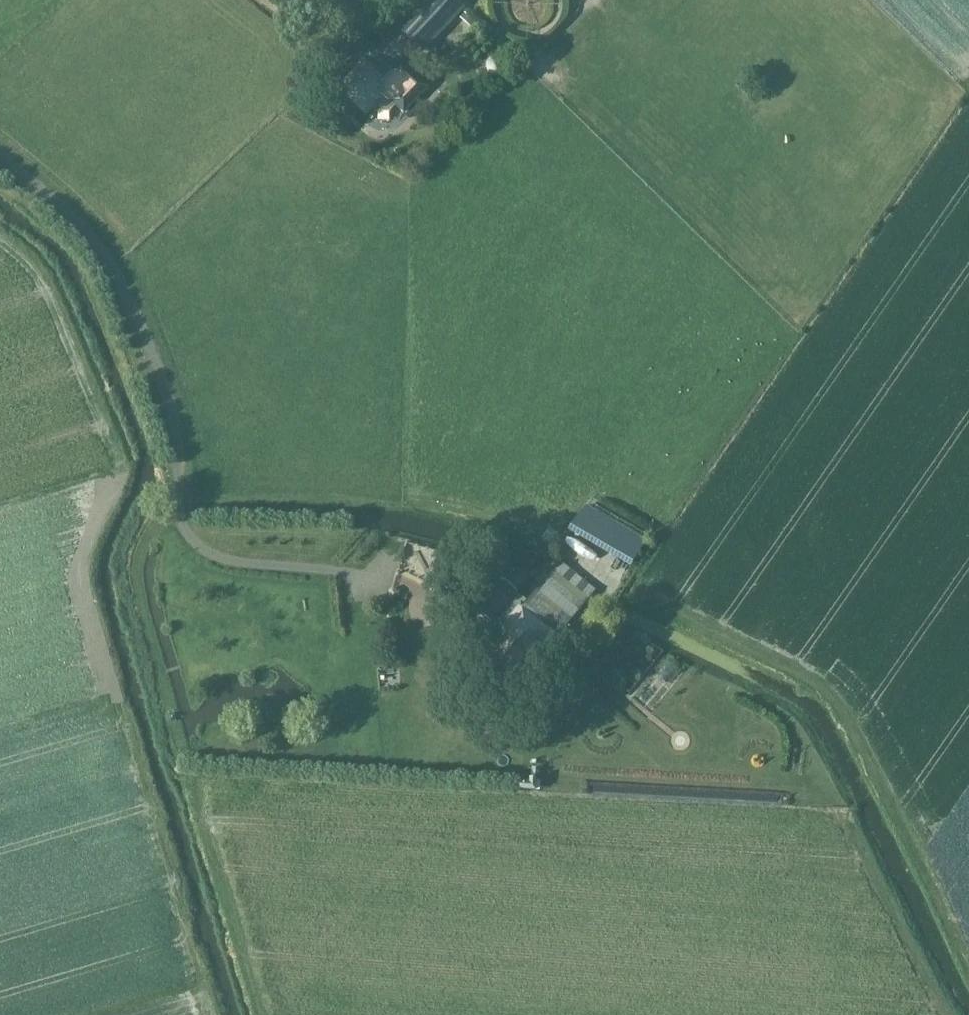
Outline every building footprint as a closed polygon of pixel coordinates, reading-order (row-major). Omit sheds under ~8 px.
[(395,25),(420,48),(461,4),(456,0),(419,0),(395,25)] [(388,67),(377,67),(375,69),(364,59),(336,89),(366,116),(374,107),(377,110),(389,109),(394,103),(403,111),(427,86),(400,62),(392,70),(388,67)] [(590,517),(581,532),(633,563),(642,548),(590,517)] [(527,600),(499,579),(484,568),(460,600),(495,628),(486,639),(497,648),(486,662),(508,679),(528,655),(537,662),(589,600),(596,591),(559,560),(535,590),(527,600)]
